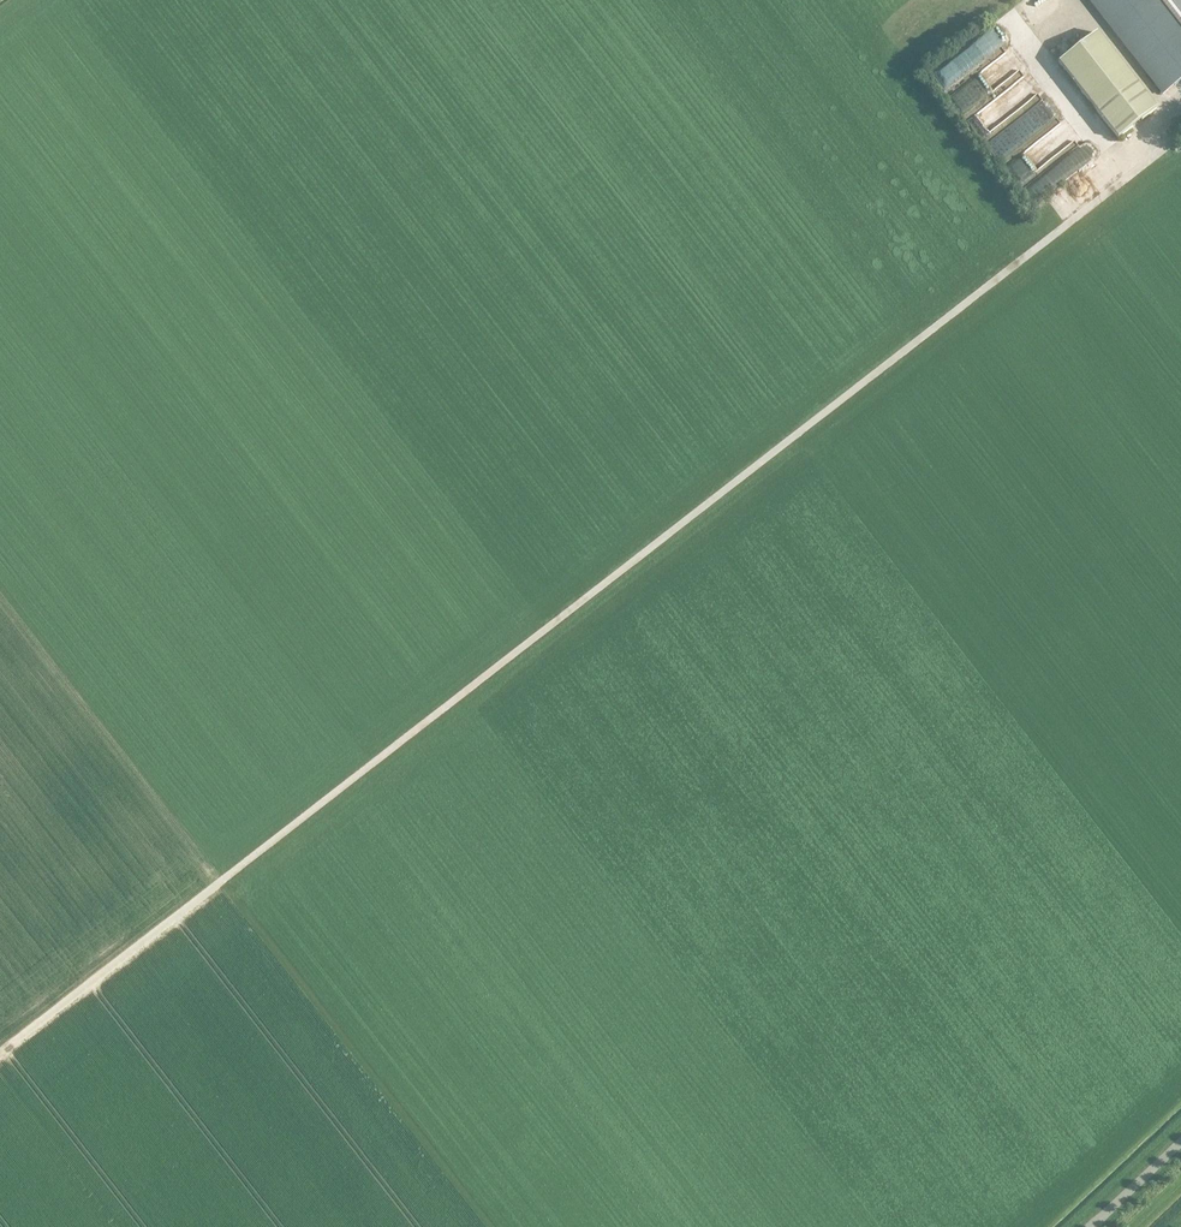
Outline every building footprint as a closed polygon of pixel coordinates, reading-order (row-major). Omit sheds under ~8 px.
[(1164,94),(1180,81),(1180,0),(1091,0),(1164,94)] [(1096,32),(1058,62),(1117,139),(1155,109),(1096,32)] [(1015,60),(999,69),(1007,83),(1023,74),(1015,60)] [(987,144),(1001,132),(990,120),(976,133),(987,144)] [(1033,125),(1026,129),(1032,138),(1038,134),(1033,125)] [(1016,172),(1010,178),(1023,191),(1029,185),(1016,172)]
